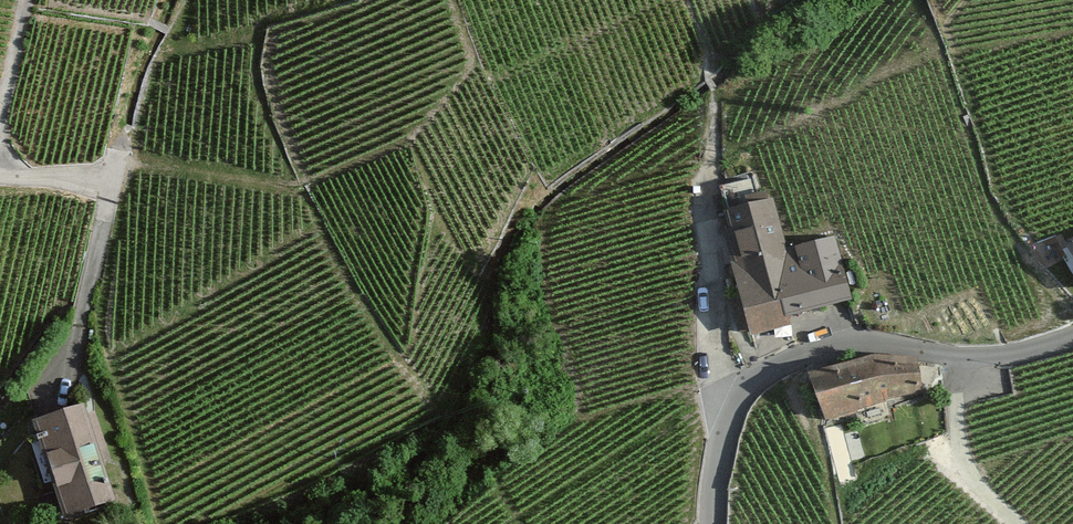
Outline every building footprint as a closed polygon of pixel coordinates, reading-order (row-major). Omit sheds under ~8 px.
[(777,208),(733,219),(738,239),(725,242),(748,329),(787,319),(784,311),(846,295),(833,242),(789,253),(777,208)] [(1072,262),(1072,243),(1064,249),(1072,262)] [(870,354),(810,372),(820,414),(915,387),(912,358),(870,354)] [(80,404),(34,419),(65,513),(110,498),(97,458),(107,455),(93,413),(84,416),(80,404)]
